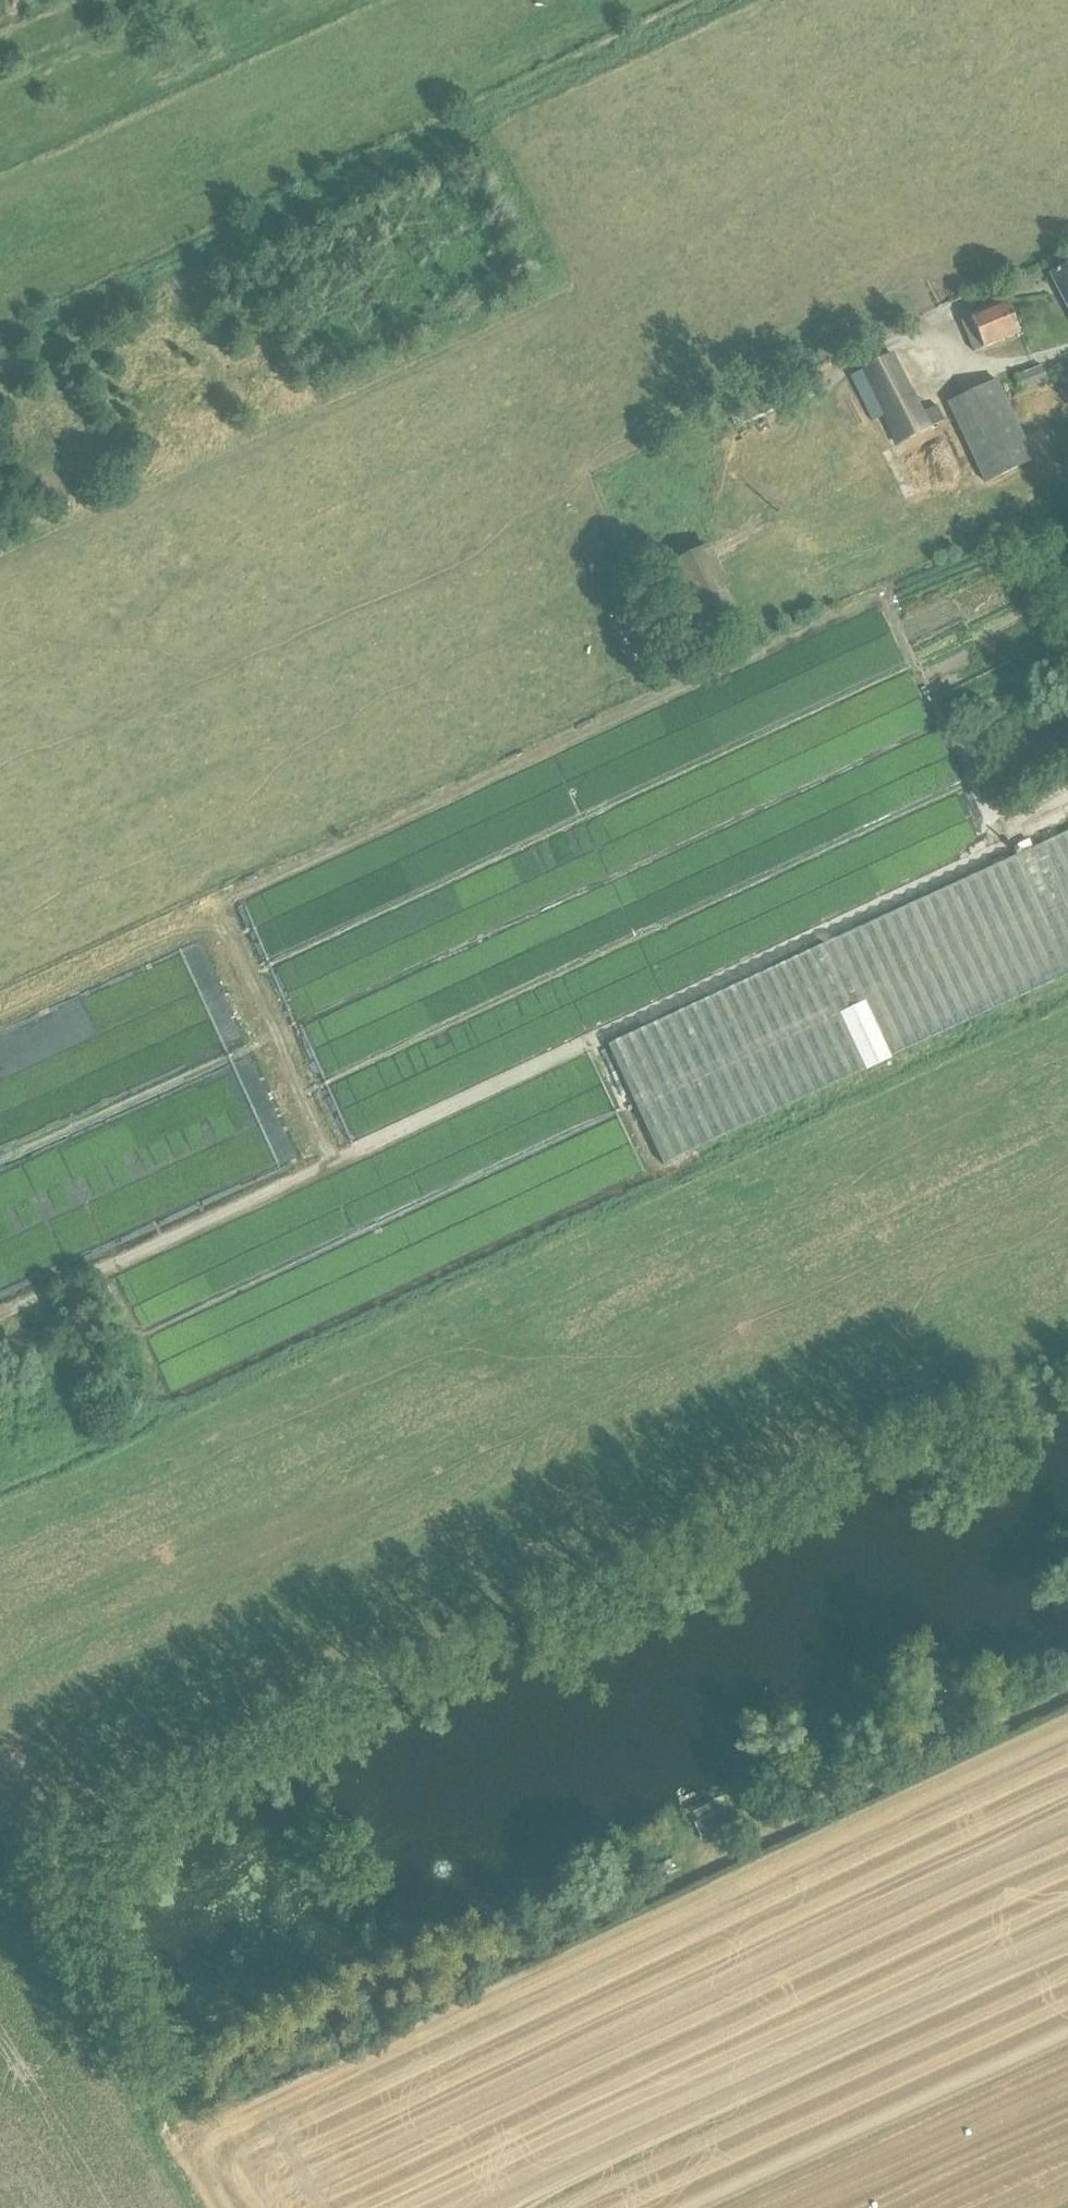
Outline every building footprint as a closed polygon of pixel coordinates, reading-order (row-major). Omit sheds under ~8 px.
[(1067,307),(1067,263),(1050,272),(1067,307)] [(961,319),(975,349),(1018,329),(1004,299),(961,319)] [(884,414),(898,442),(943,420),(936,404),(922,410),(894,354),(850,375),(872,419),(884,414)] [(1019,377),(1023,387),(1049,376),(1044,366),(1019,377)] [(949,399),(986,478),(1033,456),(997,377),(949,399)] [(665,566),(684,607),(702,645),(743,626),(706,547),(665,566)] [(663,1164),(892,1058),(892,1057),(1067,976),(1067,831),(1021,853),(1020,851),(1031,845),(1029,840),(1017,846),(1018,848),(1014,850),(1017,855),(837,938),(608,1045),(663,1164)] [(704,1840),(731,1826),(725,1814),(698,1827),(704,1840)]
